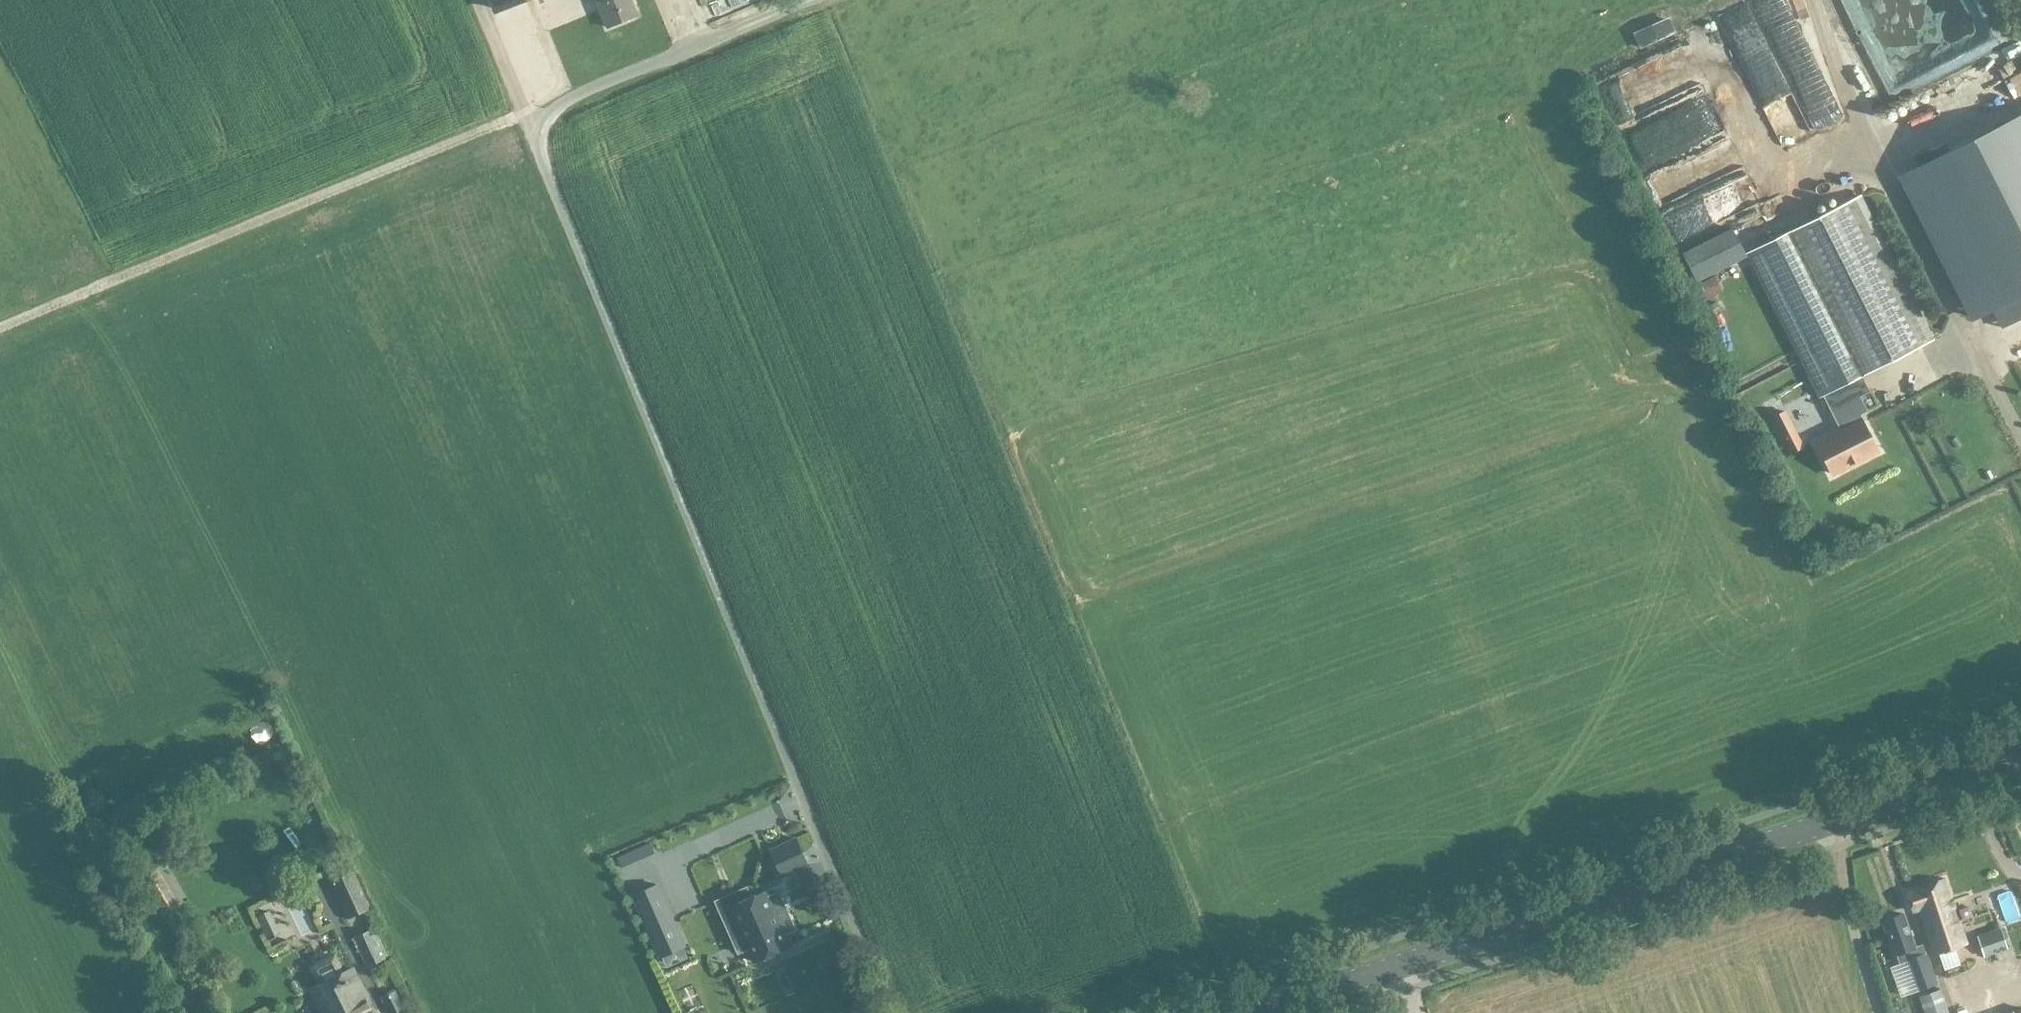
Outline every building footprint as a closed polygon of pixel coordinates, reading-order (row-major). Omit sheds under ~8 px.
[(502,10),(526,0),(498,0),(502,10)] [(608,26),(637,14),(631,0),(598,0),(608,26)] [(1640,49),(1676,33),(1668,17),(1633,33),(1640,49)] [(1699,82),(1646,98),(1651,116),(1687,105),(1685,98),(1703,93),(1699,82)] [(1903,174),(1976,317),(1993,309),(2003,328),(2020,319),(2020,114),(1903,174)] [(1673,115),(1643,131),(1649,141),(1679,125),(1673,115)] [(1636,163),(1651,197),(1685,182),(1697,209),(1716,201),(1712,193),(1724,188),(1721,181),(1741,172),(1733,153),(1722,157),(1710,130),(1636,163)] [(1684,192),(1657,204),(1668,229),(1694,218),(1684,192)] [(1860,195),(1752,249),(1825,394),(1863,375),(1933,339),(1860,195)] [(1704,228),(1672,244),(1683,264),(1714,247),(1704,228)] [(1705,299),(1722,290),(1714,275),(1697,285),(1705,299)] [(1711,315),(1721,310),(1716,301),(1706,305),(1711,315)] [(1813,377),(1784,391),(1799,422),(1828,408),(1813,377)] [(1867,409),(1860,394),(1848,400),(1832,408),(1843,429),(1818,442),(1833,472),(1878,449),(1863,419),(1862,419),(1859,413),(1867,409)] [(1785,410),(1772,417),(1790,452),(1803,445),(1785,410)] [(1955,437),(1950,440),(1955,447),(1960,444),(1955,437)] [(1989,470),(1983,473),(1987,481),(1993,478),(1989,470)] [(795,837),(769,849),(778,867),(803,855),(795,837)] [(622,866),(655,852),(651,842),(617,856),(622,866)] [(180,903),(158,864),(139,874),(161,914),(180,903)] [(371,906),(353,868),(330,879),(348,917),(371,906)] [(1918,909),(1927,935),(1934,954),(1965,943),(1942,879),(1911,890),(1912,891),(1905,894),(1912,912),(1918,909)] [(684,947),(657,885),(634,895),(661,957),(684,947)] [(747,888),(716,902),(731,936),(741,932),(754,961),(790,945),(785,933),(795,929),(778,892),(768,896),(766,890),(751,897),(747,888)] [(273,918),(269,910),(256,917),(260,925),(273,918)] [(1923,944),(1914,947),(1903,914),(1884,920),(1899,963),(1907,960),(1918,990),(1937,983),(1923,944)] [(352,936),(366,965),(388,955),(375,926),(352,936)] [(2007,948),(2000,927),(1977,935),(1984,955),(2007,948)] [(353,968),(311,989),(323,1012),(375,1012),(353,968)] [(383,996),(391,1012),(406,1006),(398,989),(383,996)] [(1919,997),(1924,1012),(1948,1012),(1940,989),(1919,997)]
